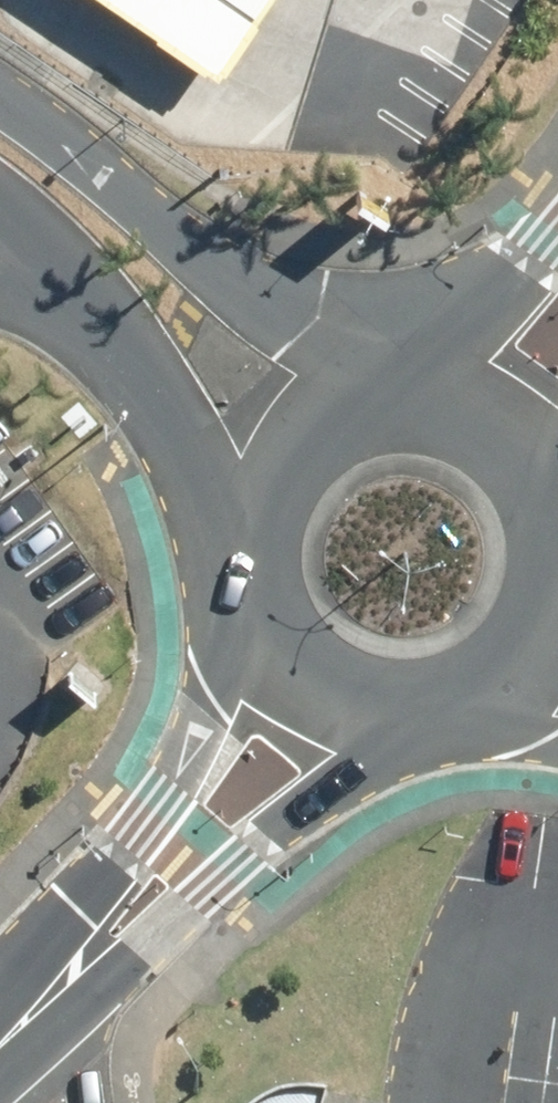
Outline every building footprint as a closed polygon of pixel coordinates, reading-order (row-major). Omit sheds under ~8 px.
[(241,50),(273,0),(161,0),(241,50)] [(286,1084),(265,1102),(295,1102),(286,1084)]
